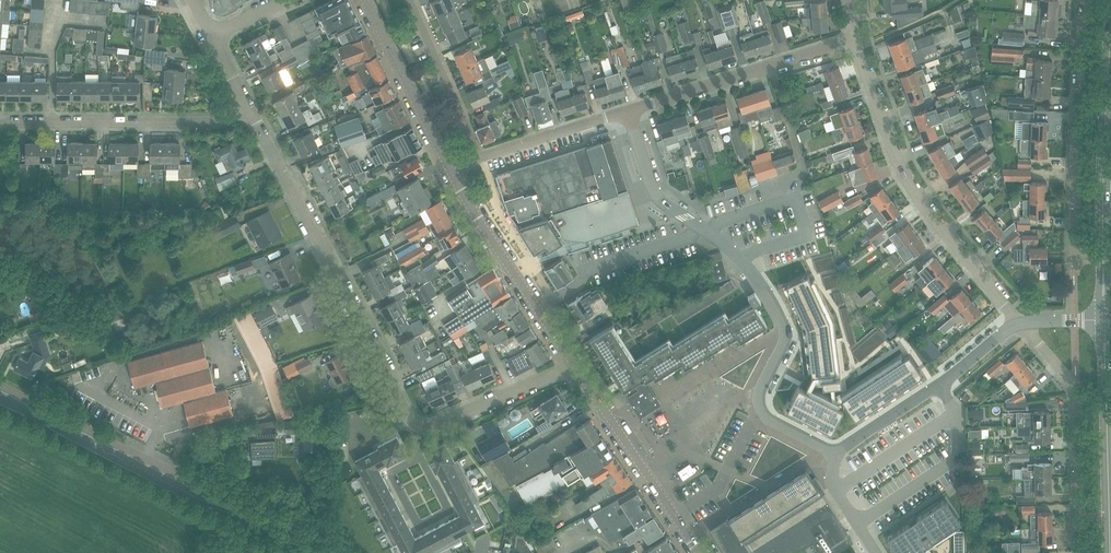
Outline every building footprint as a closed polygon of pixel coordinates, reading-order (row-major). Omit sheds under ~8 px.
[(11,11),(11,10),(10,10),(11,0),(0,0),(0,10),(11,11)] [(349,0),(334,0),(323,5),(317,8),(330,35),(336,32),(337,34),(360,23),(354,10),(351,12),(349,8),(352,6),(349,0)] [(456,9),(468,3),(467,0),(436,0),(431,2),(438,17),(456,9)] [(759,2),(766,22),(771,21),(764,0),(759,2)] [(884,10),(892,10),(893,18),(897,18),(901,18),(900,9),(907,8),(907,0),(883,0),(884,10)] [(1025,14),(1054,17),(1055,6),(1057,6),(1057,0),(1032,0),(1032,2),(1026,1),(1025,14)] [(97,13),(104,14),(105,1),(98,1),(97,13)] [(105,1),(104,14),(111,15),(112,2),(105,1)] [(806,8),(807,18),(827,16),(825,1),(811,2),(812,7),(806,8)] [(139,4),(123,2),(122,9),(138,10),(139,4)] [(733,4),(726,6),(732,27),(740,25),(733,4)] [(575,17),(592,12),(591,5),(573,10),(575,17)] [(732,27),(726,6),(717,9),(723,30),(732,27)] [(901,18),(897,18),(898,28),(902,26),(922,17),(921,7),(907,8),(900,9),(901,18)] [(456,9),(438,17),(444,31),(445,31),(451,44),(467,37),(461,24),(462,23),(456,9)] [(3,24),(10,24),(11,11),(0,10),(0,23),(3,24)] [(297,18),(300,23),(312,17),(309,12),(297,18)] [(1054,17),(1025,14),(1023,26),(1029,27),(1028,34),(1038,35),(1038,33),(1054,35),(1055,28),(1053,28),(1054,17)] [(138,15),(136,29),(156,31),(158,17),(138,15)] [(827,16),(807,18),(802,18),(802,26),(809,26),(810,32),(828,30),(827,16)] [(300,23),(303,29),(315,23),(312,17),(300,23)] [(678,23),(685,42),(693,40),(687,21),(678,23)] [(773,24),(775,31),(778,41),(787,38),(781,22),(773,24)] [(303,29),(306,34),(318,29),(315,23),(303,29)] [(366,33),(360,23),(337,34),(337,35),(338,35),(342,44),(349,41),(366,33)] [(65,34),(74,35),(75,27),(69,26),(65,34)] [(274,29),(279,39),(279,40),(286,37),(280,26),(274,29)] [(469,30),(473,40),(477,38),(483,35),(478,26),(469,30)] [(675,26),(662,31),(667,47),(673,45),(674,45),(680,43),(675,26)] [(87,41),(87,40),(88,28),(75,27),(74,35),(74,39),(75,39),(75,41),(75,42),(84,43),(85,43),(85,41),(87,41)] [(87,41),(99,42),(99,41),(100,29),(88,28),(87,40),(87,41)] [(99,41),(99,42),(98,53),(105,53),(107,30),(100,29),(99,41)] [(156,31),(136,29),(135,44),(154,46),(156,31)] [(306,34),(308,40),(314,37),(320,34),(318,29),(306,34)] [(768,29),(754,34),(753,34),(759,52),(774,48),(769,34),(768,29)] [(957,33),(959,39),(971,35),(969,29),(957,33)] [(707,32),(710,43),(715,42),(712,31),(707,32)] [(694,34),(697,44),(704,42),(700,32),(694,34)] [(753,34),(754,34),(753,32),(740,36),(742,43),(741,43),(745,57),(759,52),(753,34)] [(1024,41),(1024,34),(1002,32),(1002,44),(1012,44),(1012,40),(1024,41)] [(653,36),(658,53),(666,50),(661,33),(653,36)] [(245,44),(251,56),(265,48),(262,41),(268,38),(265,34),(259,37),(259,36),(245,44)] [(889,45),(894,57),(935,43),(932,34),(914,41),(912,36),(889,45)] [(367,36),(357,41),(352,43),(333,50),(342,67),(360,61),(376,53),(367,36)] [(283,61),(295,55),(291,46),(286,37),(281,40),(285,48),(278,52),(283,61)] [(308,40),(303,42),(310,56),(322,52),(314,37),(308,40)] [(455,55),(461,69),(477,61),(472,51),(481,47),(477,38),(473,40),(467,42),(470,48),(455,55)] [(718,50),(718,51),(722,64),(737,59),(733,46),(732,46),(730,39),(716,44),(718,50)] [(632,63),(645,57),(641,48),(635,51),(630,41),(623,45),(632,63)] [(298,45),(304,58),(310,56),(303,42),(298,45)] [(935,43),(894,57),(898,69),(925,60),(924,56),(938,51),(935,43)] [(304,58),(298,45),(292,48),(298,60),(304,58)] [(617,48),(618,52),(623,67),(629,65),(623,46),(617,48)] [(970,58),(973,66),(980,64),(977,55),(978,55),(975,46),(962,51),(965,60),(970,58)] [(265,48),(251,56),(258,68),(272,61),(272,60),(278,57),(276,52),(269,56),(265,48)] [(722,64),(718,51),(711,53),(709,48),(703,50),(709,68),(722,64)] [(990,62),(1013,64),(1013,56),(1022,57),(1023,50),(991,48),(990,62)] [(147,49),(146,56),(167,58),(168,52),(147,49)] [(692,50),(679,54),(686,75),(700,71),(696,57),(694,53),(692,50)] [(623,67),(618,52),(612,54),(617,69),(623,67)] [(686,75),(679,54),(666,58),(666,62),(668,66),(667,66),(672,80),(686,75)] [(283,61),(280,63),(283,70),(299,62),(295,55),(283,61)] [(346,76),(353,91),(363,86),(364,88),(376,82),(376,83),(377,83),(388,78),(386,74),(384,69),(377,55),(366,61),(365,60),(348,65),(352,73),(346,76)] [(167,58),(146,56),(146,62),(166,65),(167,58)] [(1027,57),(1026,78),(1049,79),(1050,68),(1052,68),(1052,61),(1038,60),(1038,58),(1027,57)] [(477,61),(461,69),(467,82),(474,80),(476,84),(494,76),(513,67),(510,60),(490,69),(485,58),(477,61)] [(655,58),(642,62),(643,64),(642,64),(649,87),(663,82),(659,69),(658,69),(655,58)] [(611,99),(604,77),(593,80),(590,70),(591,70),(588,60),(581,62),(588,84),(594,82),(596,89),(594,90),(598,103),(611,99)] [(631,72),(629,73),(635,91),(649,87),(642,64),(630,68),(631,72)] [(830,85),(844,80),(843,80),(839,67),(839,66),(838,66),(825,71),(830,85)] [(804,71),(807,77),(816,74),(814,68),(804,71)] [(165,76),(165,84),(184,86),(186,71),(166,69),(165,76)] [(905,90),(927,82),(923,69),(914,72),(914,71),(901,76),(900,76),(901,77),(906,90),(905,90)] [(278,70),(273,73),(263,78),(269,91),(285,83),(278,70)] [(541,93),(525,98),(528,106),(532,105),(534,112),(538,122),(552,117),(548,107),(546,101),(552,99),(547,85),(542,70),(534,72),(539,87),(541,93)] [(86,100),(99,100),(99,74),(86,74),(86,81),(86,100)] [(140,82),(143,82),(144,82),(144,74),(136,74),(136,81),(127,81),(127,100),(140,100),(140,82)] [(614,74),(604,77),(611,99),(627,94),(622,81),(621,81),(620,77),(616,79),(614,74)] [(72,100),(72,81),(72,75),(58,75),(58,100),(72,100)] [(127,100),(127,81),(127,76),(113,76),(113,81),(113,100),(127,100)] [(498,85),(494,76),(476,84),(478,89),(468,93),(474,106),(490,99),(487,93),(498,85)] [(1008,97),(1008,106),(1034,107),(1034,99),(1034,96),(1050,97),(1050,90),(1049,90),(1049,79),(1026,78),(1024,98),(1008,97)] [(363,86),(353,91),(346,94),(349,100),(354,98),(360,111),(396,94),(389,80),(378,85),(377,83),(376,83),(376,82),(364,88),(363,86)] [(824,87),(817,90),(819,95),(825,93),(828,101),(821,103),(824,110),(833,106),(831,100),(835,98),(836,99),(848,95),(849,95),(849,94),(848,94),(844,81),(844,80),(830,85),(824,87)] [(8,100),(8,81),(0,81),(0,100),(8,100)] [(8,100),(21,100),(22,81),(8,81),(8,100)] [(21,100),(35,100),(35,81),(22,81),(21,100)] [(35,81),(35,100),(48,100),(48,81),(35,81)] [(72,100),(86,100),(86,81),(72,81),(72,100)] [(99,100),(113,100),(113,81),(99,81),(99,100)] [(292,87),(294,92),(306,86),(303,81),(292,87)] [(152,82),(144,82),(143,82),(143,100),(152,100),(152,82)] [(822,82),(815,85),(817,90),(824,87),(822,82)] [(927,82),(905,90),(906,91),(910,104),(911,105),(912,104),(911,104),(924,100),(924,99),(928,98),(932,95),(927,82)] [(184,86),(165,84),(163,98),(182,100),(184,86)] [(580,94),(571,97),(575,110),(590,106),(583,85),(578,87),(580,94)] [(936,91),(939,99),(956,94),(953,85),(936,91)] [(982,85),(969,90),(972,98),(977,96),(980,104),(987,101),(982,85)] [(575,110),(571,97),(568,88),(564,89),(564,90),(555,92),(558,101),(557,101),(561,114),(575,110)] [(759,117),(761,122),(770,119),(771,122),(782,119),(778,107),(772,109),(766,89),(752,94),(759,117)] [(304,95),(308,101),(315,97),(312,91),(304,95)] [(275,101),(282,114),(299,105),(293,93),(275,101)] [(746,119),(747,121),(759,117),(752,94),(737,98),(741,111),(738,113),(740,121),(746,119)] [(503,102),(501,96),(483,104),(486,110),(503,102)] [(513,100),(520,116),(528,113),(521,97),(513,100)] [(344,102),(347,108),(356,104),(353,98),(344,102)] [(376,127),(381,135),(392,129),(409,121),(399,101),(376,112),(378,117),(372,119),(376,127)] [(958,112),(965,110),(963,101),(955,104),(958,112)] [(726,102),(712,106),(718,127),(719,129),(733,124),(726,102)] [(299,105),(282,114),(288,128),(306,119),(309,125),(323,118),(319,111),(313,114),(310,108),(302,112),(299,105)] [(973,111),(978,123),(991,118),(985,105),(973,111)] [(718,127),(712,106),(697,111),(701,125),(702,124),(704,131),(718,127)] [(852,107),(830,115),(832,121),(835,129),(838,128),(845,126),(844,126),(858,121),(853,108),(853,107),(852,107)] [(919,128),(946,119),(950,117),(947,110),(937,113),(935,107),(928,110),(928,109),(915,114),(914,114),(914,115),(919,128)] [(1039,107),(1038,116),(1054,117),(1054,108),(1039,107)] [(1019,111),(1009,110),(1009,119),(1034,120),(1034,112),(1019,112),(1019,111)] [(481,142),(482,143),(483,143),(482,142),(495,137),(496,137),(495,137),(500,135),(501,133),(496,122),(494,121),(489,123),(485,113),(476,116),(481,127),(477,129),(476,129),(476,130),(482,142),(481,142)] [(686,114),(672,119),(676,132),(690,128),(686,114)] [(335,126),(342,147),(367,138),(360,118),(335,126)] [(657,141),(661,154),(668,152),(666,145),(679,141),(678,139),(676,132),(672,119),(657,124),(661,137),(663,137),(664,139),(657,141)] [(946,119),(919,128),(919,129),(924,142),(924,143),(925,143),(925,142),(938,138),(937,136),(945,134),(942,126),(948,124),(946,119)] [(858,121),(844,126),(845,126),(850,140),(862,136),(863,135),(863,134),(863,135),(858,122),(858,121)] [(974,127),(979,139),(992,133),(987,121),(974,127)] [(1022,122),(1021,139),(1046,140),(1046,129),(1048,130),(1048,123),(1032,122),(1022,122)] [(378,154),(372,157),(376,165),(382,162),(383,164),(392,160),(423,147),(412,126),(383,142),(374,146),(378,154)] [(731,129),(740,156),(749,154),(740,126),(731,129)] [(316,138),(310,127),(304,130),(307,135),(295,141),(302,155),(319,147),(315,138),(316,138)] [(700,138),(707,159),(716,156),(709,135),(700,138)] [(1046,140),(1021,139),(1021,156),(1047,157),(1047,151),(1045,150),(1046,140)] [(605,141),(587,147),(589,155),(594,170),(602,197),(603,199),(613,196),(628,191),(613,146),(607,148),(605,141)] [(319,148),(322,155),(335,150),(331,142),(319,148)] [(936,165),(954,154),(956,153),(949,142),(941,146),(941,145),(929,152),(929,151),(928,152),(929,153),(936,165)] [(27,162),(41,162),(41,143),(27,143),(27,162)] [(55,178),(62,178),(62,163),(55,163),(55,143),(41,143),(41,162),(48,162),(48,163),(52,169),(55,169),(55,178)] [(69,164),(82,164),(83,143),(68,143),(68,163),(62,163),(62,178),(69,178),(69,164)] [(83,143),(82,164),(82,168),(96,168),(96,178),(103,177),(103,164),(97,164),(97,143),(83,143)] [(110,164),(103,164),(103,177),(110,177),(110,168),(124,168),(124,162),(124,143),(110,143),(110,164)] [(138,143),(124,143),(124,162),(138,162),(138,143)] [(151,169),(166,169),(166,143),(151,143),(151,164),(145,164),(145,178),(151,178),(151,169)] [(166,143),(166,169),(179,169),(179,178),(192,178),(192,164),(180,164),(180,143),(166,143)] [(233,169),(235,171),(245,167),(243,163),(245,162),(244,161),(250,159),(245,149),(238,152),(233,143),(214,152),(219,162),(223,160),(229,171),(233,169)] [(848,155),(853,168),(853,169),(873,162),(872,161),(868,148),(868,147),(867,148),(855,152),(853,146),(832,153),(834,160),(848,155)] [(510,170),(496,175),(499,185),(502,192),(504,201),(505,200),(537,190),(538,193),(534,194),(538,208),(540,208),(541,211),(519,218),(519,216),(517,216),(515,210),(508,212),(510,214),(514,220),(518,226),(519,226),(519,227),(535,221),(548,217),(562,239),(561,239),(562,241),(565,239),(586,241),(619,231),(629,228),(639,225),(633,207),(628,192),(628,191),(613,196),(603,199),(602,197),(594,170),(589,155),(587,147),(587,148),(586,148),(575,151),(514,171),(513,171),(511,172),(511,170),(510,170)] [(965,160),(970,167),(988,155),(983,148),(965,160)] [(765,150),(759,151),(761,161),(767,159),(765,150)] [(772,158),(776,169),(797,162),(793,150),(772,157),(772,158)] [(954,154),(936,165),(936,166),(936,165),(943,177),(944,178),(956,171),(953,165),(958,162),(954,154)] [(338,158),(342,166),(347,163),(343,155),(338,158)] [(992,162),(988,155),(970,167),(974,174),(992,162)] [(310,166),(316,179),(331,171),(336,169),(329,157),(310,166)] [(406,161),(397,166),(391,169),(394,175),(403,170),(407,178),(424,169),(417,157),(407,163),(406,161)] [(772,158),(753,165),(756,175),(758,180),(764,178),(772,175),(777,173),(776,169),(772,158)] [(357,159),(349,163),(355,175),(364,171),(357,159)] [(853,168),(848,170),(853,184),(864,181),(877,176),(877,177),(878,176),(877,175),(873,162),(853,169),(853,168)] [(347,163),(342,166),(346,174),(351,171),(347,163)] [(384,165),(372,170),(374,176),(386,170),(384,165)] [(639,167),(630,170),(635,185),(644,182),(639,167)] [(1004,180),(1031,180),(1031,169),(1002,169),(1004,180)] [(323,191),(338,184),(341,182),(338,177),(335,178),(331,171),(316,179),(323,191)] [(355,175),(359,182),(365,179),(367,174),(365,171),(364,171),(355,175)] [(216,179),(222,193),(238,186),(233,172),(216,179)] [(430,194),(427,195),(418,178),(400,188),(410,205),(406,207),(410,214),(413,212),(431,203),(431,202),(433,200),(430,194)] [(958,198),(958,199),(970,190),(975,186),(970,179),(965,183),(961,178),(950,186),(949,187),(950,187),(958,198)] [(351,183),(355,191),(359,189),(355,181),(351,183)] [(975,186),(978,190),(984,186),(981,181),(975,186)] [(807,186),(811,197),(820,194),(816,183),(807,186)] [(1030,190),(1030,200),(1044,200),(1044,190),(1047,190),(1047,183),(1030,183),(1024,183),(1024,189),(1030,190)] [(323,191),(329,203),(344,196),(347,194),(344,189),(342,191),(338,184),(323,191)] [(368,198),(372,205),(398,192),(394,185),(368,198)] [(873,212),(891,199),(890,199),(882,188),(882,187),(881,188),(870,196),(874,201),(868,205),(873,212)] [(505,200),(504,201),(505,203),(506,203),(507,208),(506,208),(508,212),(515,210),(517,216),(519,216),(519,218),(541,211),(540,208),(538,208),(534,194),(538,193),(537,190),(505,200)] [(970,190),(958,199),(959,199),(967,210),(967,211),(968,211),(968,210),(979,202),(970,190)] [(818,201),(823,211),(843,201),(838,191),(818,201)] [(990,192),(983,197),(987,202),(994,197),(990,192)] [(844,203),(848,210),(863,201),(859,195),(844,203)] [(344,196),(329,203),(336,216),(353,207),(350,202),(348,203),(344,196)] [(891,200),(891,199),(873,212),(865,218),(869,222),(876,217),(882,224),(899,212),(900,212),(899,211),(891,200)] [(426,208),(419,212),(423,219),(427,225),(433,222),(448,214),(441,200),(431,205),(426,208)] [(1044,200),(1030,200),(1023,200),(1023,215),(1022,215),(1022,216),(1020,216),(1020,220),(1017,220),(1017,229),(1030,230),(1030,221),(1030,217),(1046,218),(1046,211),(1044,210),(1044,200)] [(224,205),(217,209),(222,220),(229,217),(224,205)] [(983,230),(984,230),(995,221),(985,209),(974,218),(974,219),(974,220),(974,219),(983,230)] [(248,221),(253,230),(249,232),(249,234),(251,238),(252,239),(256,237),(261,246),(270,242),(279,237),(271,221),(273,220),(269,211),(248,221)] [(433,230),(437,237),(455,227),(448,214),(433,222),(436,228),(433,230)] [(208,229),(213,239),(240,225),(235,216),(208,229)] [(535,221),(519,227),(534,252),(546,245),(549,250),(560,243),(562,241),(561,239),(562,239),(548,217),(535,221)] [(671,217),(607,236),(611,249),(645,239),(648,249),(678,240),(671,217)] [(404,229),(408,236),(427,226),(423,219),(415,223),(404,229)] [(995,221),(984,230),(984,231),(993,241),(993,242),(994,241),(997,238),(1001,243),(1014,231),(1016,229),(1015,223),(1004,232),(995,221)] [(907,223),(889,236),(893,241),(898,249),(917,235),(916,235),(908,224),(908,223),(907,223)] [(867,235),(871,241),(882,233),(884,231),(880,225),(867,235)] [(408,236),(411,242),(422,235),(430,231),(427,226),(408,236)] [(455,227),(437,237),(435,238),(438,246),(443,243),(445,248),(461,239),(455,227)] [(1014,231),(1001,243),(1007,249),(1020,238),(1014,231)] [(882,233),(871,241),(875,247),(886,239),(882,233)] [(898,249),(897,250),(906,262),(925,248),(926,247),(925,247),(917,235),(898,249)] [(1023,248),(1014,249),(1014,262),(1023,262),(1031,262),(1031,263),(1032,263),(1032,262),(1038,262),(1038,263),(1038,262),(1047,262),(1047,247),(1037,247),(1037,242),(1038,242),(1038,235),(1023,235),(1023,242),(1023,248)] [(444,258),(452,270),(473,256),(465,244),(444,258)] [(399,260),(403,268),(426,255),(421,247),(399,260)] [(894,252),(886,258),(892,266),(901,260),(894,252)] [(290,253),(280,258),(270,264),(282,287),(300,278),(291,262),(294,260),(290,253)] [(363,272),(370,285),(384,278),(381,271),(384,270),(381,264),(389,260),(386,254),(371,262),(373,267),(363,272)] [(406,274),(414,289),(430,280),(427,276),(429,275),(426,271),(439,262),(435,256),(422,265),(406,274)] [(473,256),(452,270),(459,281),(480,268),(476,262),(477,261),(474,256),(473,256)] [(832,256),(813,261),(817,273),(835,268),(832,256)] [(921,287),(926,283),(944,268),(935,257),(934,257),(933,257),(918,271),(922,275),(916,281),(921,287)] [(574,277),(562,258),(545,269),(557,288),(574,277)] [(236,265),(239,273),(253,268),(250,260),(236,265)] [(447,299),(455,310),(458,315),(444,324),(450,334),(452,333),(474,319),(511,296),(493,268),(468,284),(475,296),(473,297),(466,286),(447,299)] [(944,269),(944,268),(926,283),(936,295),(942,290),(943,289),(953,280),(953,281),(954,280),(953,279),(944,269)] [(837,273),(822,277),(826,289),(840,285),(837,273)] [(808,274),(786,285),(787,286),(790,292),(794,301),(796,307),(800,316),(803,322),(806,328),(806,329),(807,335),(808,344),(809,350),(810,360),(811,366),(812,376),(836,373),(830,321),(808,274)] [(890,285),(895,291),(908,281),(902,274),(890,285)] [(387,292),(389,297),(404,289),(401,284),(390,289),(384,278),(370,285),(376,298),(387,292)] [(736,287),(731,280),(674,315),(678,322),(736,287)] [(423,284),(414,289),(423,303),(431,299),(423,284)] [(853,286),(847,291),(860,308),(876,295),(872,289),(861,297),(853,286)] [(407,295),(404,289),(389,297),(392,302),(381,308),(388,320),(403,313),(408,310),(402,298),(407,295)] [(583,295),(568,305),(580,322),(594,313),(607,304),(601,296),(602,296),(597,289),(592,293),(590,291),(583,296),(583,295)] [(961,310),(971,300),(962,289),(961,289),(950,298),(960,309),(961,310)] [(841,290),(833,293),(837,305),(845,303),(841,290)] [(611,325),(590,338),(623,391),(624,391),(628,396),(626,397),(627,398),(628,397),(631,402),(640,417),(660,404),(646,382),(650,380),(651,381),(651,380),(654,377),(655,379),(663,374),(661,372),(667,369),(668,371),(669,371),(667,368),(673,365),(674,367),(681,363),(685,368),(692,364),(691,361),(696,358),(698,360),(697,358),(702,354),(704,357),(718,347),(717,345),(722,342),(724,344),(723,341),(728,338),(730,340),(737,336),(740,341),(747,337),(748,337),(746,334),(752,331),(753,333),(754,333),(752,331),(758,327),(759,330),(760,329),(767,325),(755,306),(761,302),(755,292),(748,296),(752,302),(753,305),(728,321),(724,315),(672,348),(669,342),(642,358),(644,361),(642,362),(644,365),(638,369),(611,326),(611,325)] [(620,314),(620,316),(636,312),(635,309),(643,307),(639,293),(614,301),(618,315),(620,314)] [(312,295),(302,300),(286,308),(289,314),(295,311),(305,331),(325,320),(312,295)] [(511,296),(474,319),(452,333),(456,340),(478,326),(479,327),(485,330),(519,309),(511,296)] [(944,296),(931,308),(936,313),(949,301),(944,296)] [(972,300),(971,300),(961,310),(960,309),(940,327),(944,332),(953,324),(955,326),(961,321),(965,326),(981,312),(981,311),(972,301),(972,300)] [(265,302),(249,309),(258,327),(262,325),(262,326),(277,317),(272,305),(268,308),(265,302)] [(628,329),(633,337),(672,312),(667,305),(639,323),(639,322),(628,329)] [(846,307),(840,309),(850,345),(856,343),(846,307)] [(516,332),(529,325),(520,310),(507,318),(516,332)] [(405,328),(408,333),(423,325),(419,319),(409,324),(403,313),(388,320),(395,333),(405,328)] [(243,315),(231,318),(235,335),(247,332),(243,315)] [(426,331),(423,325),(408,333),(410,338),(400,343),(407,356),(421,348),(426,346),(420,334),(426,331)] [(516,332),(508,337),(502,340),(507,347),(514,342),(517,346),(521,344),(523,346),(527,343),(528,343),(537,337),(529,325),(516,332)] [(887,333),(891,339),(901,330),(897,325),(887,333)] [(20,357),(19,358),(14,368),(33,378),(43,357),(50,355),(43,330),(29,334),(34,351),(29,361),(20,357)] [(496,344),(502,340),(508,337),(505,333),(503,330),(492,338),(496,344)] [(877,330),(852,351),(860,361),(885,340),(877,330)] [(507,358),(516,375),(535,365),(535,366),(550,356),(539,339),(524,349),(507,358)] [(216,392),(203,341),(128,361),(135,387),(156,382),(158,389),(155,390),(158,399),(160,399),(163,407),(184,401),(190,427),(234,415),(227,389),(216,392)] [(421,348),(407,356),(413,369),(423,364),(426,368),(436,363),(441,361),(447,358),(444,351),(438,354),(431,358),(429,356),(429,355),(430,354),(429,353),(429,352),(428,351),(428,350),(427,350),(426,349),(425,349),(424,349),(423,350),(422,350),(421,348)] [(475,368),(482,384),(495,377),(491,367),(496,365),(488,348),(482,351),(485,358),(472,364),(475,368)] [(1016,374),(1027,364),(1026,364),(1017,354),(1017,353),(1016,353),(1016,354),(1006,362),(1016,374)] [(341,383),(341,381),(349,377),(349,378),(351,377),(351,376),(353,375),(342,354),(321,364),(321,365),(326,363),(333,376),(332,377),(331,378),(331,379),(331,381),(331,383),(333,386),(335,387),(337,388),(338,388),(340,387),(341,386),(341,384),(341,383)] [(449,365),(464,359),(462,354),(447,360),(449,365)] [(904,358),(842,399),(848,408),(853,416),(856,419),(923,375),(909,354),(904,358)] [(305,360),(296,365),(300,373),(313,366),(308,358),(305,360)] [(986,370),(991,376),(1004,365),(1000,359),(986,370)] [(457,362),(451,365),(459,381),(464,379),(469,389),(482,384),(475,368),(462,373),(457,362)] [(1027,364),(1016,374),(1011,378),(1021,389),(1028,383),(1036,377),(1036,376),(1036,375),(1027,365),(1027,364)] [(437,381),(438,385),(445,400),(459,394),(454,383),(459,381),(451,365),(445,368),(448,374),(445,376),(444,378),(437,381)] [(417,375),(420,382),(434,376),(431,369),(417,375)] [(840,375),(820,378),(820,379),(822,379),(823,385),(821,385),(821,386),(841,384),(840,375)] [(445,400),(438,385),(426,390),(432,405),(445,400)] [(1003,391),(1007,397),(1016,390),(1011,385),(1003,391)] [(799,386),(787,408),(832,431),(843,409),(799,386)] [(1012,397),(1014,401),(1027,399),(1022,391),(1012,397)] [(530,411),(534,417),(543,412),(548,419),(536,427),(540,434),(552,426),(548,421),(567,409),(557,394),(530,411)] [(1028,402),(1027,399),(1014,401),(1016,402),(1007,403),(1007,409),(1028,409),(1028,402)] [(979,410),(968,410),(968,419),(979,419),(979,410)] [(1024,419),(1024,427),(1050,426),(1049,426),(1049,412),(1050,412),(1033,412),(1023,412),(1024,419)] [(600,436),(589,419),(581,424),(579,422),(565,431),(546,444),(545,442),(515,461),(508,451),(494,459),(511,485),(555,462),(591,442),(600,436)] [(304,433),(304,439),(301,440),(299,442),(299,454),(301,455),(313,455),(313,450),(322,449),(321,426),(308,427),(308,421),(287,422),(287,434),(304,433)] [(1050,426),(1024,427),(1024,436),(1027,436),(1027,441),(1034,441),(1050,441),(1050,440),(1049,440),(1049,427),(1050,427),(1050,426)] [(276,427),(258,428),(258,437),(276,436),(276,427)] [(501,431),(478,444),(487,461),(503,453),(503,452),(510,448),(510,449),(511,448),(501,431)] [(981,431),(968,431),(968,439),(981,439),(981,431)] [(601,435),(600,436),(591,442),(555,462),(556,465),(553,466),(554,469),(546,474),(544,471),(517,485),(528,506),(570,483),(589,472),(614,456),(601,435)] [(407,455),(397,436),(378,446),(379,448),(387,463),(388,465),(407,455)] [(262,440),(251,441),(252,453),(252,459),(276,458),(275,440),(268,440),(268,441),(262,442),(262,440)] [(979,442),(968,442),(969,453),(979,453),(979,442)] [(436,472),(438,471),(438,470),(455,462),(455,461),(445,443),(426,453),(436,472)] [(387,463),(379,448),(355,460),(363,474),(374,469),(374,470),(378,468),(387,463)] [(632,482),(614,455),(614,456),(589,472),(596,483),(600,481),(603,486),(576,504),(581,512),(608,495),(609,497),(632,482)] [(438,470),(438,471),(445,484),(465,474),(458,459),(455,461),(455,462),(438,470)] [(1022,478),(1025,478),(1051,478),(1051,463),(1028,464),(1028,468),(1022,468),(1022,478)] [(476,476),(482,474),(480,465),(474,467),(476,476)] [(374,469),(363,474),(357,477),(365,492),(385,481),(378,468),(374,470),(374,469)] [(712,531),(718,540),(726,552),(788,552),(804,548),(812,542),(819,552),(836,552),(853,542),(828,502),(821,492),(824,491),(817,478),(816,478),(815,476),(812,477),(807,469),(805,470),(806,471),(802,473),(801,472),(800,473),(801,474),(795,478),(794,477),(793,477),(794,479),(789,481),(789,480),(787,481),(788,482),(782,486),(781,485),(780,486),(781,487),(769,494),(768,493),(767,494),(768,495),(764,498),(763,497),(762,497),(762,499),(756,503),(755,501),(754,502),(755,503),(751,506),(750,505),(749,506),(750,507),(743,511),(742,510),(741,510),(742,512),(731,519),(730,518),(728,519),(729,520),(712,531)] [(452,498),(473,487),(465,474),(445,484),(452,498)] [(1051,478),(1025,478),(1025,496),(1017,496),(1017,503),(1035,503),(1035,493),(1051,493),(1051,478)] [(392,495),(385,481),(365,492),(372,505),(392,495)] [(473,487),(452,498),(459,511),(474,503),(480,501),(473,487)] [(652,514),(636,489),(627,495),(591,513),(592,514),(584,519),(593,532),(600,527),(609,541),(612,542),(617,540),(654,516),(652,514)] [(392,495),(372,505),(379,519),(400,508),(392,495)] [(886,539),(891,546),(894,544),(900,552),(929,552),(920,539),(923,537),(928,545),(955,527),(956,526),(961,522),(946,499),(939,504),(939,503),(938,504),(940,506),(926,516),(924,513),(923,514),(916,519),(917,519),(910,523),(886,539)] [(713,517),(722,511),(716,501),(706,506),(713,517)] [(461,514),(457,517),(465,532),(484,522),(474,503),(459,511),(461,514)] [(1035,505),(1021,506),(1022,514),(1031,514),(1031,528),(1052,528),(1052,513),(1037,513),(1035,513),(1035,505)] [(400,508),(379,519),(386,532),(407,522),(400,508)] [(664,532),(654,516),(617,540),(620,545),(628,541),(629,543),(638,537),(641,542),(646,543),(648,542),(664,532)] [(457,517),(443,524),(454,544),(462,540),(460,534),(465,532),(457,517)] [(414,535),(407,522),(386,532),(393,546),(399,543),(414,535)] [(443,524),(429,531),(440,551),(454,544),(443,524)] [(1031,543),(1022,543),(1022,552),(1023,552),(1036,551),(1040,551),(1039,543),(1052,543),(1052,528),(1031,528),(1031,543)] [(415,538),(423,552),(437,552),(440,551),(429,531),(415,538)] [(414,535),(399,543),(404,552),(423,552),(415,538),(414,535)] [(667,537),(642,552),(677,552),(667,537)] [(600,545),(584,552),(604,552),(600,545)]
